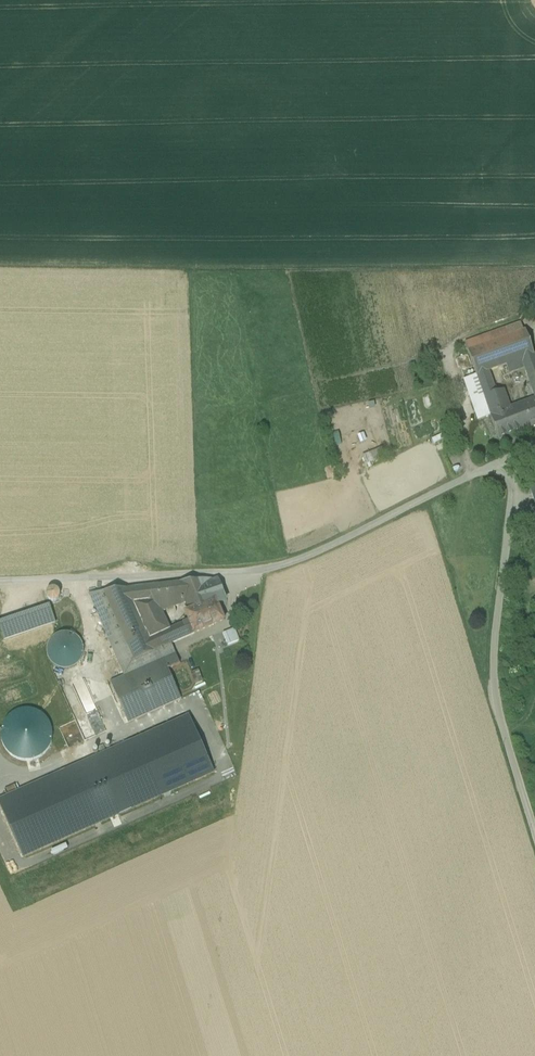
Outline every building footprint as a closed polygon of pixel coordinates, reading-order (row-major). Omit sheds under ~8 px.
[(468,351),(476,374),(476,375),(489,371),(506,365),(522,359),(534,355),(534,354),(527,331),(468,351)] [(534,397),(534,355),(522,359),(525,369),(534,397)] [(522,359),(506,365),(509,374),(525,369),(522,359)] [(523,403),(510,407),(504,390),(496,393),(489,371),(476,375),(490,415),(499,440),(531,428),(523,403)] [(476,375),(476,374),(463,379),(477,420),(490,415),(476,375)] [(523,403),(531,428),(534,426),(534,399),(523,403)] [(453,427),(439,432),(441,438),(455,433),(453,427)] [(363,457),(367,465),(386,455),(382,447),(363,457)] [(218,579),(178,583),(189,611),(215,599),(216,602),(226,599),(218,579)] [(52,602),(54,602),(56,602),(58,600),(60,598),(60,596),(60,594),(59,592),(58,590),(56,589),(53,588),(51,589),(49,590),(47,591),(46,593),(46,596),(47,598),(48,600),(50,602),(52,602)] [(127,589),(102,592),(121,635),(133,661),(155,651),(127,589)] [(189,611),(185,613),(194,634),(224,620),(216,602),(215,599),(189,611)] [(0,621),(0,629),(4,639),(55,622),(49,605),(0,621)] [(220,646),(239,641),(236,630),(218,635),(220,646)] [(66,673),(72,672),(78,669),(82,665),(85,659),(86,652),(84,645),(80,640),(75,636),(69,634),(62,634),(56,636),(50,641),(47,646),(46,653),(47,659),(49,665),(54,669),(60,672),(66,673)] [(133,661),(121,635),(108,640),(124,677),(164,659),(159,650),(155,651),(133,661)] [(171,644),(159,650),(164,659),(164,660),(176,655),(171,644)] [(176,655),(164,660),(168,669),(180,664),(176,655)] [(164,659),(124,677),(123,677),(141,717),(181,699),(168,669),(164,660),(164,659)] [(199,669),(190,673),(193,682),(184,685),(183,683),(177,686),(181,694),(205,684),(199,669)] [(141,717),(123,677),(110,683),(128,723),(141,717)] [(216,777),(191,715),(105,750),(106,753),(0,796),(0,802),(21,855),(216,777)] [(34,726),(5,727),(7,760),(50,758),(48,717),(33,717),(34,726)]
